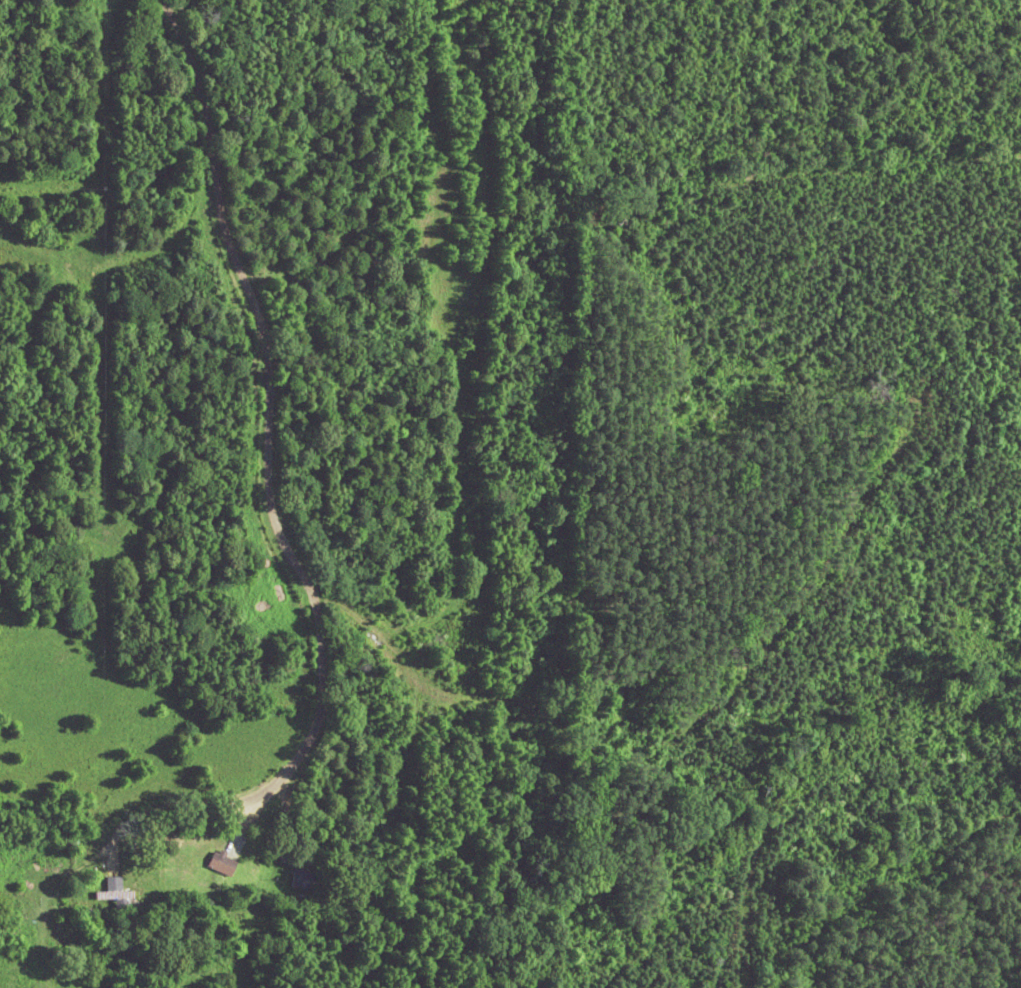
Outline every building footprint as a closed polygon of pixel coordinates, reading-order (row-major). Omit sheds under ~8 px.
[(206,870),(230,879),(237,860),(212,852),(206,870)] [(290,890),(314,892),(316,874),(292,871),(290,890)] [(121,892),(120,878),(105,879),(105,892),(94,893),(94,902),(113,902),(114,916),(129,915),(128,903),(142,903),(141,891),(121,892)]
